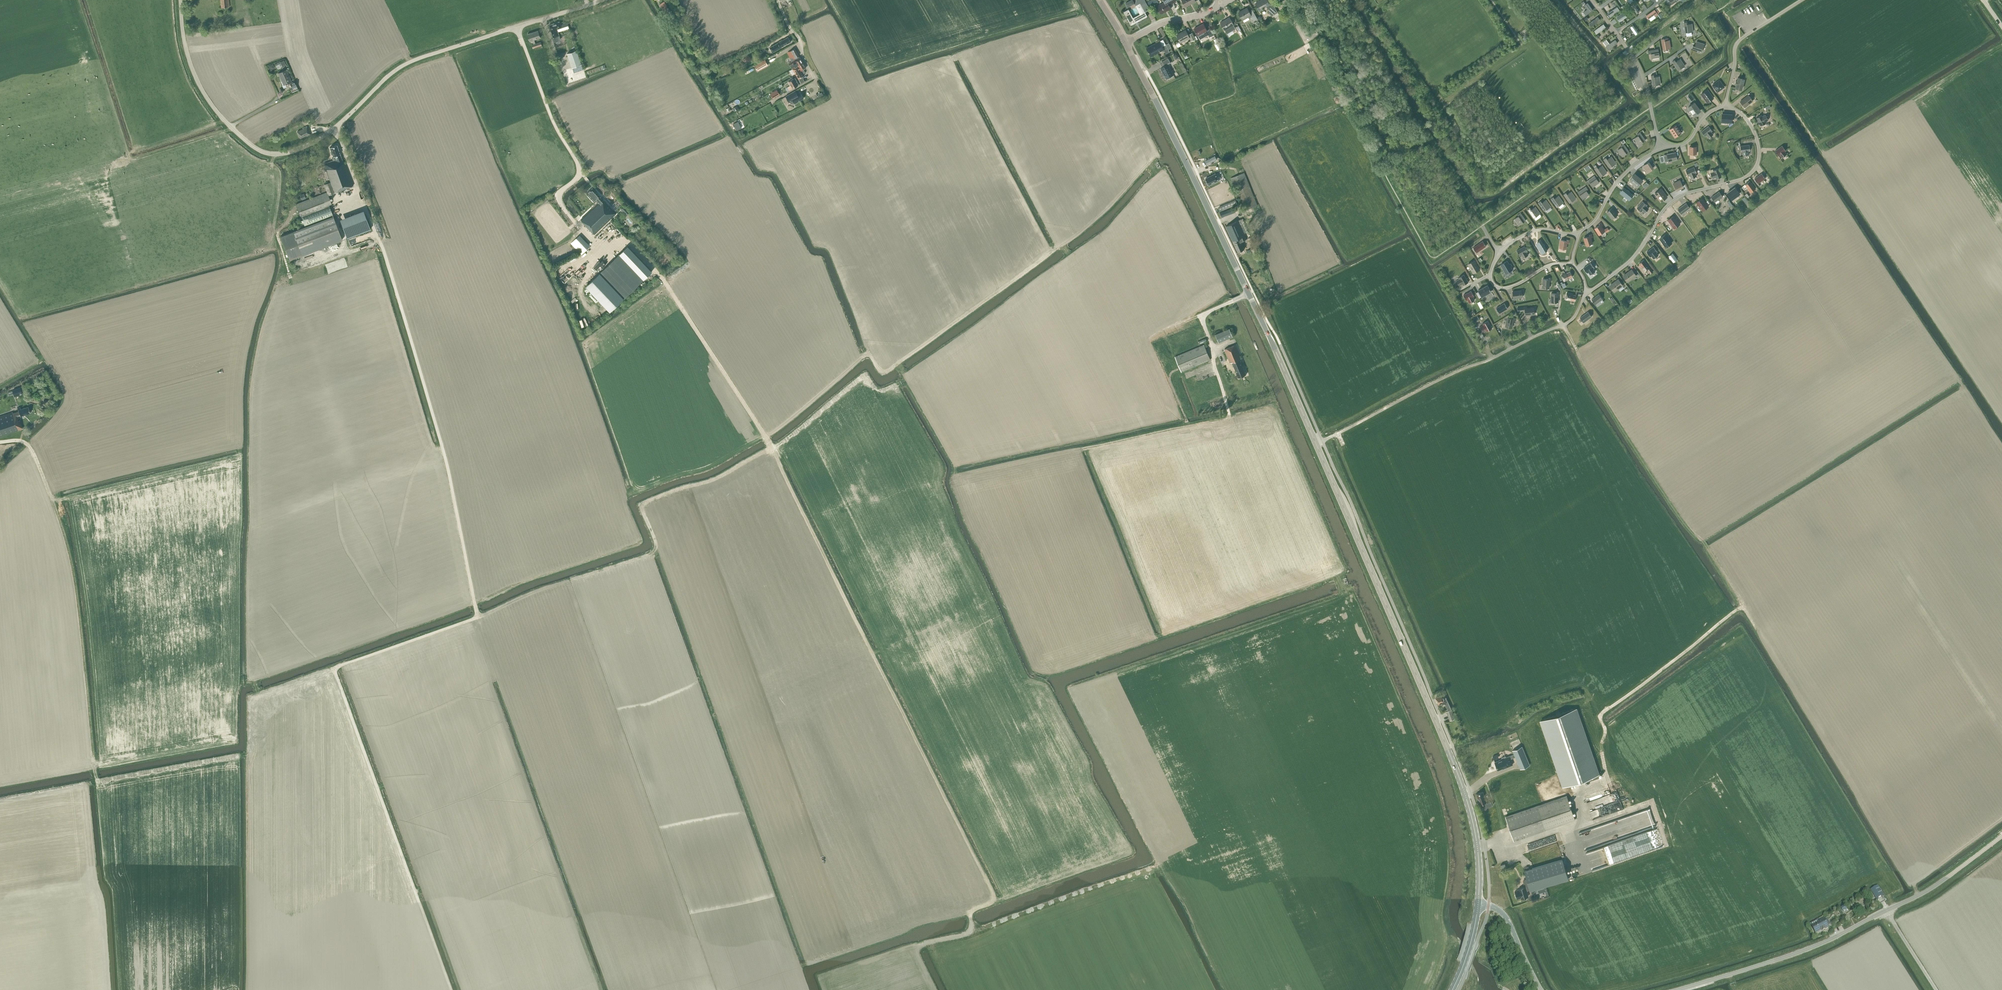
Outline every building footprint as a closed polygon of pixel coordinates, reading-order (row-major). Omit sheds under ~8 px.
[(1162,14),(1171,9),(1168,4),(1176,1),(1175,0),(1165,0),(1165,1),(1164,2),(1164,3),(1158,6),(1162,14)] [(1260,11),(1264,8),(1263,7),(1267,5),(1270,10),(1269,11),(1272,16),(1278,12),(1272,1),(1269,2),(1268,0),(1261,0),(1255,3),(1260,11)] [(666,5),(664,1),(660,4),(662,7),(666,15),(670,12),(666,5)] [(1124,12),(1131,25),(1147,16),(1140,3),(1136,5),(1140,14),(1133,18),(1129,9),(1124,12)] [(1611,5),(1607,8),(1612,14),(1616,11),(1611,5)] [(1258,19),(1252,9),(1249,11),(1247,7),(1239,12),(1243,19),(1248,16),(1249,18),(1252,17),(1254,21),(1258,19)] [(1593,10),(1590,7),(1581,13),(1584,16),(1593,10)] [(1648,19),(1657,13),(1654,9),(1645,15),(1648,19)] [(1627,17),(1624,12),(1616,17),(1620,22),(1627,17)] [(1592,26),(1601,19),(1598,16),(1589,23),(1592,26)] [(1229,17),(1221,22),(1227,34),(1236,29),(1234,25),(1236,24),(1233,19),(1231,20),(1229,17)] [(560,21),(549,25),(553,38),(554,41),(561,39),(559,35),(557,29),(561,28),(560,21)] [(1687,22),(1684,22),(1685,32),(1686,32),(1687,35),(1692,35),(1691,32),(1693,31),(1692,23),(1688,24),(1687,24),(1687,22)] [(1204,23),(1194,28),(1198,35),(1199,38),(1205,35),(1208,33),(1210,37),(1214,35),(1211,28),(1208,29),(1207,30),(1204,23)] [(1597,33),(1606,26),(1603,23),(1595,29),(1597,33)] [(1639,31),(1634,24),(1630,27),(1635,34),(1639,31)] [(541,41),(535,43),(534,39),(540,37),(538,30),(527,34),(530,41),(532,40),(534,44),(532,44),(533,48),(540,46),(541,48),(543,47),(541,41)] [(1186,30),(1177,35),(1181,42),(1190,37),(1186,30)] [(791,41),(788,37),(782,40),(778,42),(770,47),(772,52),(781,47),(791,41)] [(1669,40),(1668,38),(1661,39),(1663,49),(1671,48),(1669,40)] [(1609,49),(1618,43),(1615,39),(1606,45),(1609,49)] [(1166,53),(1170,51),(1166,44),(1162,46),(1160,41),(1147,48),(1151,56),(1164,49),(1166,53)] [(1702,51),(1704,44),(1696,41),(1695,46),(1693,45),(1692,48),(1702,51)] [(792,61),(789,63),(792,68),(795,67),(798,65),(803,62),(800,57),(798,57),(797,56),(799,55),(795,48),(789,52),(792,57),(790,58),(792,61)] [(1659,57),(1658,49),(1648,50),(1649,53),(1651,53),(1652,58),(1659,57)] [(582,64),(577,51),(577,50),(567,53),(572,68),(582,64)] [(1171,63),(1169,60),(1168,58),(1162,61),(1164,66),(1161,68),(1166,78),(1174,74),(1168,64),(1171,63)] [(758,71),(768,65),(765,59),(754,65),(758,71)] [(1676,61),(1675,60),(1672,61),(1678,70),(1685,65),(1680,59),(1676,61)] [(277,69),(286,65),(284,60),(275,64),(277,69)] [(798,65),(792,69),(799,79),(804,76),(803,74),(806,72),(804,69),(806,67),(803,62),(798,65)] [(280,77),(281,77),(283,80),(281,81),(283,85),(282,85),(283,88),(287,87),(285,84),(286,84),(286,83),(291,81),(286,70),(278,73),(280,77)] [(1654,77),(1654,75),(1651,75),(1653,85),(1660,84),(1659,76),(1654,77)] [(1742,89),(1744,79),(1738,77),(1737,81),(1736,80),(1735,84),(1736,84),(1735,88),(1742,89)] [(791,85),(788,86),(790,90),(798,85),(797,85),(799,84),(797,82),(795,78),(789,81),(791,85)] [(1724,87),(1719,80),(1712,85),(1717,92),(1724,87)] [(777,89),(770,94),(772,98),(780,94),(777,89)] [(1713,98),(1707,90),(1701,94),(1708,102),(1713,98)] [(786,96),(789,102),(790,101),(791,103),(793,103),(795,103),(803,98),(800,92),(797,94),(795,91),(786,96)] [(1745,107),(1753,100),(1748,95),(1740,101),(1745,107)] [(1688,107),(1694,115),(1700,111),(1694,103),(1688,107)] [(1722,114),(1721,121),(1731,122),(1732,114),(1722,114)] [(1766,123),(1765,121),(1768,120),(1765,114),(1762,116),(1761,115),(1756,117),(1760,125),(1761,126),(1766,123)] [(1676,124),(1675,125),(1669,129),(1675,137),(1681,133),(1676,124)] [(306,135),(307,136),(310,134),(307,126),(303,128),(303,129),(297,131),(300,138),(306,135)] [(1708,126),(1701,131),(1705,136),(1706,135),(1708,138),(1713,134),(1711,131),(1712,130),(1708,126)] [(1645,140),(1640,132),(1637,133),(1638,135),(1634,138),(1639,145),(1645,140)] [(1622,147),(1618,150),(1622,156),(1629,151),(1623,143),(1622,144),(1621,145),(1622,147)] [(301,215),(305,226),(333,215),(329,205),(331,204),(328,195),(353,185),(344,162),(343,162),(336,145),(330,147),(334,157),(332,158),(333,160),(324,164),(330,182),(324,184),(327,192),(295,204),(300,215),(301,215)] [(1750,150),(1749,145),(1740,146),(1741,152),(1742,151),(1743,155),(1749,154),(1748,151),(1750,150)] [(1784,151),(1786,150),(1782,145),(1775,151),(1778,155),(1780,155),(1782,157),(1787,154),(1784,151)] [(1677,159),(1676,152),(1667,154),(1668,161),(1677,159)] [(1212,157),(1205,161),(1207,164),(1217,159),(1216,157),(1215,156),(1212,157)] [(1607,159),(1606,157),(1604,159),(1609,167),(1616,163),(1611,156),(1607,159)] [(1653,168),(1649,161),(1646,164),(1643,166),(1646,170),(1647,172),(1653,168)] [(1600,176),(1607,172),(1602,165),(1598,168),(1597,166),(1595,168),(1600,176)] [(1696,172),(1694,167),(1686,170),(1688,176),(1689,175),(1691,178),(1696,176),(1695,173),(1696,172)] [(1722,176),(1718,168),(1713,170),(1713,171),(1710,173),(1712,178),(1715,177),(1716,179),(1722,176)] [(1231,178),(1244,210),(1257,205),(1244,172),(1231,178)] [(1758,183),(1759,182),(1764,179),(1765,178),(1762,173),(1754,178),(1758,183)] [(1642,180),(1635,174),(1630,180),(1638,186),(1642,180)] [(1593,187),(1599,182),(1594,175),(1586,181),(1588,184),(1590,182),(1593,187)] [(1217,178),(1207,183),(1210,190),(1221,185),(1217,178)] [(1683,187),(1680,180),(1673,183),(1676,190),(1683,187)] [(1752,184),(1749,181),(1745,184),(1748,188),(1747,188),(1750,192),(1755,188),(1753,184),(1752,184)] [(1586,190),(1588,189),(1586,186),(1578,192),(1583,199),(1589,194),(1586,190)] [(1740,193),(1735,187),(1727,193),(1732,199),(1740,193)] [(594,234),(606,223),(616,213),(603,200),(600,197),(600,196),(592,188),(587,193),(595,202),(596,200),(598,203),(580,220),(594,234)] [(1633,195),(1624,188),(1622,189),(1624,191),(1622,194),(1629,200),(1633,195)] [(1667,197),(1661,189),(1655,193),(1661,201),(1667,197)] [(1570,202),(1576,198),(1571,191),(1567,194),(1566,192),(1564,194),(1570,202)] [(1715,202),(1723,196),(1719,191),(1711,197),(1715,202)] [(1557,207),(1563,202),(1558,195),(1555,198),(1553,196),(1551,198),(1557,207)] [(1708,206),(1702,198),(1696,202),(1703,210),(1708,206)] [(1546,199),(1542,202),(1541,200),(1538,202),(1544,211),(1551,206),(1546,199)] [(1219,208),(1220,211),(1237,204),(1235,201),(1219,208)] [(1645,213),(1646,211),(1649,208),(1646,206),(1647,205),(1646,204),(1643,201),(1637,208),(1641,212),(1642,210),(1645,213)] [(1681,214),(1690,207),(1686,202),(1678,209),(1681,214)] [(624,206),(620,210),(625,215),(629,212),(624,206)] [(1534,218),(1540,213),(1535,206),(1531,209),(1530,207),(1528,209),(1534,218)] [(1618,214),(1612,207),(1607,212),(1612,219),(1618,214)] [(1221,217),(1235,212),(1233,208),(1220,213),(1221,217)] [(1519,225),(1526,220),(1520,212),(1517,214),(1519,216),(1515,219),(1519,225)] [(341,224),(347,238),(370,229),(365,215),(341,224)] [(333,216),(293,231),(280,236),(289,260),(302,255),(342,239),(337,227),(333,216)] [(1674,229),(1680,224),(1674,216),(1668,220),(1674,229)] [(1238,251),(1244,249),(1241,241),(1246,239),(1251,237),(1243,218),(1226,226),(1233,241),(1234,241),(1238,251)] [(1599,235),(1605,231),(1602,226),(1603,225),(1601,222),(1599,224),(1599,225),(1594,228),(1599,235)] [(1584,237),(1586,245),(1592,243),(1590,236),(1592,236),(1591,233),(1589,234),(1589,235),(1584,237)] [(1672,242),(1665,234),(1660,239),(1666,247),(1672,242)] [(1561,239),(1559,247),(1566,248),(1567,242),(1569,242),(1569,239),(1567,238),(1567,240),(1561,239)] [(1548,251),(1543,240),(1540,241),(1541,243),(1538,245),(1542,254),(1548,251)] [(1477,252),(1486,246),(1483,241),(1473,247),(1477,252)] [(1523,258),(1528,255),(1526,252),(1528,251),(1525,246),(1517,250),(1520,255),(1521,255),(1523,258)] [(1658,255),(1656,252),(1657,251),(1654,246),(1647,252),(1650,257),(1652,256),(1654,258),(1658,255)] [(1673,253),(1668,256),(1673,262),(1677,259),(1673,253)] [(586,286),(610,311),(643,280),(619,254),(586,286)] [(1473,273),(1480,269),(1474,260),(1468,264),(1473,273)] [(1647,264),(1644,260),(1639,263),(1642,267),(1645,272),(1648,270),(1651,274),(1653,271),(1650,268),(1647,264)] [(1507,261),(1501,264),(1504,271),(1506,270),(1507,272),(1509,271),(1510,271),(1512,270),(1510,266),(1512,266),(1510,263),(1509,264),(1507,261)] [(1590,275),(1595,271),(1593,268),(1594,267),(1591,262),(1583,268),(1587,273),(1588,272),(1590,275)] [(1632,269),(1623,276),(1627,280),(1635,274),(1632,269)] [(1564,281),(1569,278),(1572,276),(1570,271),(1566,273),(1561,275),(1564,281)] [(1459,278),(1456,280),(1459,285),(1462,284),(1463,285),(1468,282),(1464,274),(1459,277),(1459,278)] [(1549,281),(1551,281),(1551,278),(1549,278),(1549,279),(1543,279),(1543,287),(1549,288),(1549,281)] [(1613,290),(1622,284),(1619,279),(1610,285),(1613,290)] [(1482,296),(1491,291),(1487,285),(1478,290),(1482,296)] [(1474,300),(1473,297),(1474,296),(1471,290),(1463,295),(1466,300),(1467,299),(1469,302),(1474,300)] [(1515,298),(1522,297),(1521,290),(1513,291),(1513,297),(1512,297),(1512,300),(1516,299),(1515,298)] [(1558,295),(1559,295),(1559,291),(1557,292),(1557,293),(1551,293),(1552,302),(1558,302),(1558,295)] [(1595,304),(1602,298),(1599,294),(1592,299),(1595,304)] [(1504,303),(1496,308),(1499,313),(1507,308),(1504,303)] [(1527,308),(1527,306),(1524,307),(1524,309),(1525,309),(1526,315),(1534,314),(1534,307),(1527,308)] [(1588,311),(1580,317),(1583,322),(1592,316),(1588,311)] [(1507,317),(1506,326),(1512,327),(1513,321),(1515,321),(1516,318),(1513,317),(1513,319),(1507,317)] [(1492,328),(1488,320),(1482,323),(1483,325),(1480,326),(1483,332),(1486,330),(1487,331),(1492,328)] [(1219,341),(1233,336),(1230,328),(1215,334),(1219,341)] [(1204,344),(1175,356),(1181,371),(1210,359),(1204,344)] [(1246,374),(1243,366),(1240,359),(1241,358),(1240,356),(1235,344),(1224,349),(1230,363),(1232,362),(1239,377),(1246,374)] [(20,387),(12,390),(14,396),(22,394),(20,387)] [(23,428),(19,416),(20,416),(30,412),(28,406),(21,409),(20,407),(17,408),(19,411),(13,413),(13,411),(0,416),(0,436),(23,428)] [(1446,711),(1450,720),(1454,719),(1452,713),(1453,712),(1452,709),(1450,706),(1446,697),(1443,698),(1442,695),(1436,697),(1438,704),(1441,702),(1441,703),(1444,701),(1447,707),(1448,711),(1446,711)] [(1599,777),(1576,708),(1541,720),(1563,786),(1584,779),(1585,782),(1599,777)] [(1495,762),(1498,769),(1505,767),(1513,764),(1510,759),(1515,757),(1520,769),(1530,765),(1522,746),(1513,750),(1514,754),(1506,757),(1506,756),(1505,756),(1502,757),(1502,758),(1502,759),(1495,762)] [(1586,800),(1607,794),(1606,790),(1585,796),(1586,800)] [(1482,811),(1485,810),(1487,807),(1492,805),(1492,804),(1493,803),(1492,801),(1487,803),(1483,791),(1476,794),(1482,810),(1482,811)] [(1599,817),(1623,809),(1617,792),(1593,799),(1599,817)] [(1514,841),(1575,820),(1566,795),(1506,816),(1514,841)] [(1658,828),(1629,837),(1629,839),(1658,830),(1658,828)] [(1604,864),(1615,861),(1613,855),(1608,857),(1607,854),(1615,852),(1613,844),(1587,851),(1588,855),(1590,854),(1591,860),(1600,858),(1600,861),(1602,861),(1602,864),(1592,867),(1593,871),(1605,868),(1604,864)] [(1563,859),(1524,870),(1527,879),(1522,880),(1524,887),(1519,888),(1519,889),(1515,890),(1517,899),(1521,897),(1521,898),(1523,898),(1523,899),(1524,899),(1526,899),(1527,898),(1527,896),(1528,896),(1526,890),(1530,889),(1530,890),(1568,879),(1563,859)] [(1878,886),(1871,890),(1876,899),(1884,895),(1878,886)] [(1812,924),(1813,927),(1816,933),(1822,930),(1823,931),(1830,927),(1825,918),(1818,921),(1812,924)] [(1842,924),(1845,929),(1855,925),(1852,919),(1842,924)]
